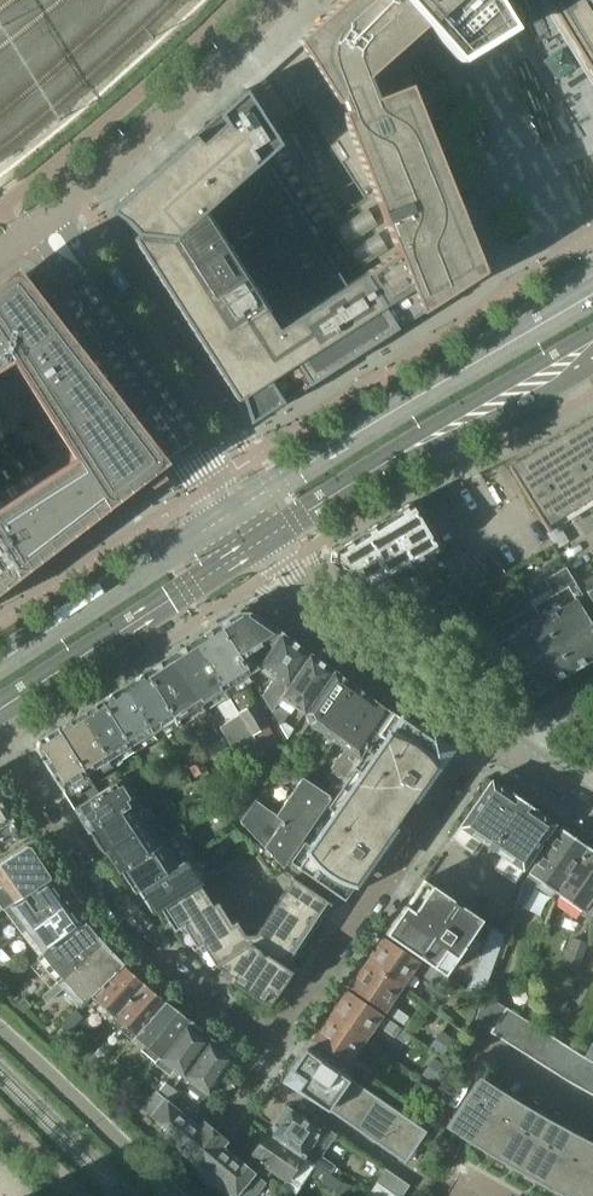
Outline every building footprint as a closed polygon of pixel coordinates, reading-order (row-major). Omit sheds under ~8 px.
[(298,41),(338,104),(342,100),(346,110),(341,112),(397,252),(363,275),(397,328),(485,272),(450,186),(410,85),(377,98),(368,76),(426,26),(458,62),(461,60),(459,58),(467,53),(468,55),(469,56),(471,57),(473,57),(474,57),(476,57),(478,57),(479,56),(481,54),(482,53),(482,51),(483,50),(483,48),(482,46),(482,44),(511,26),(495,0),(343,0),(298,41)] [(544,2),(592,81),(592,0),(547,0),(544,2)] [(397,328),(363,275),(244,90),(113,207),(130,227),(126,228),(237,401),(242,397),(250,421),(251,423),(397,328)] [(152,487),(165,478),(94,367),(31,270),(0,290),(0,584),(152,487)] [(508,465),(548,531),(550,530),(546,524),(592,496),(592,414),(508,465)] [(433,502),(438,514),(451,509),(446,497),(433,502)] [(410,502),(386,517),(414,564),(437,549),(410,502)] [(361,533),(393,585),(408,611),(431,592),(416,569),(397,580),(394,575),(414,564),(386,517),(361,533)] [(559,525),(546,532),(556,549),(569,541),(559,525)] [(393,585),(361,533),(334,550),(334,562),(375,596),(393,585)] [(533,606),(570,670),(592,657),(592,630),(571,592),(578,588),(570,574),(565,566),(544,579),(553,594),(533,606)] [(512,618),(513,618),(478,637),(449,585),(405,620),(482,679),(505,667),(523,699),(551,684),(550,682),(570,670),(533,606),(512,618)] [(217,624),(248,674),(257,668),(248,653),(264,644),(270,648),(280,633),(250,613),(238,611),(217,624)] [(248,674),(217,624),(193,640),(237,712),(253,702),(243,686),(252,681),(248,674)] [(261,695),(270,710),(309,653),(280,633),(270,648),(258,664),(275,676),(261,695)] [(237,712),(193,640),(169,655),(199,705),(203,712),(215,704),(227,722),(238,714),(237,712)] [(270,710),(279,725),(280,725),(288,738),(294,728),(283,720),(294,706),(304,713),(333,670),(309,653),(270,710)] [(175,721),(199,705),(169,655),(144,671),(174,718),(175,721)] [(356,759),(390,710),(333,670),(304,713),(309,724),(319,731),(306,750),(311,754),(299,774),(302,777),(308,780),(334,741),(344,749),(331,768),(333,769),(327,779),(332,782),(325,792),(330,795),(336,787),(343,777),(356,759)] [(144,671),(123,686),(151,733),(174,718),(144,671)] [(117,690),(101,700),(130,746),(151,733),(123,686),(121,687),(117,690)] [(101,699),(79,714),(108,760),(130,746),(101,699)] [(237,712),(238,714),(256,742),(257,741),(269,763),(280,745),(253,702),(237,712)] [(343,777),(336,787),(393,827),(437,763),(438,764),(449,749),(434,739),(433,741),(390,710),(356,759),(343,777)] [(57,728),(86,775),(108,760),(79,714),(57,728)] [(256,742),(238,714),(227,722),(219,727),(235,754),(256,742)] [(86,775),(57,728),(38,740),(36,749),(62,790),(86,775)] [(189,767),(196,778),(203,774),(196,763),(189,767)] [(254,800),(239,821),(281,867),(286,859),(308,829),(329,796),(330,795),(325,792),(308,780),(302,777),(301,777),(275,814),(254,800)] [(119,779),(74,808),(88,831),(134,802),(119,779)] [(491,780),(459,826),(450,839),(472,854),(472,853),(476,856),(484,844),(490,848),(523,801),(511,792),(510,793),(491,780)] [(308,829),(286,859),(337,895),(341,897),(342,899),(393,827),(336,787),(330,795),(329,796),(308,829)] [(12,820),(0,800),(0,827),(12,820)] [(534,809),(523,801),(490,848),(502,856),(493,868),(515,883),(523,870),(522,869),(554,823),(534,810),(534,809)] [(134,802),(88,831),(103,853),(105,852),(105,851),(148,823),(134,802)] [(148,823),(105,851),(105,852),(119,873),(121,872),(121,871),(161,845),(148,823)] [(522,883),(515,906),(520,911),(536,887),(552,897),(555,892),(587,846),(560,827),(528,874),(529,874),(522,883)] [(237,828),(229,834),(235,843),(243,837),(237,828)] [(161,845),(121,871),(121,872),(135,893),(138,891),(189,857),(192,855),(186,846),(178,833),(166,842),(161,845)] [(0,863),(0,884),(1,885),(0,886),(0,904),(2,907),(48,875),(39,862),(38,861),(34,856),(28,847),(27,845),(0,863)] [(555,892),(583,911),(592,896),(592,850),(587,846),(555,892)] [(189,857),(138,891),(152,913),(153,912),(160,908),(198,884),(189,870),(195,866),(189,857)] [(48,875),(2,907),(21,932),(66,900),(65,898),(61,893),(50,879),(50,877),(49,878),(48,875)] [(292,879),(278,900),(285,905),(287,907),(296,912),(298,914),(302,916),(315,925),(322,915),(329,905),(331,903),(292,877),(291,879),(292,879)] [(385,934),(445,974),(482,919),(425,880),(407,906),(405,905),(385,934)] [(198,884),(160,908),(161,909),(175,931),(180,928),(179,927),(188,921),(197,916),(199,914),(208,909),(210,907),(213,906),(212,904),(201,887),(198,883),(198,884)] [(66,900),(21,932),(39,956),(37,958),(38,959),(86,925),(66,900)] [(278,900),(263,922),(270,927),(273,928),(281,934),(284,935),(287,938),(301,947),(315,925),(302,916),(298,914),(296,912),(287,907),(285,905),(278,900)] [(188,921),(179,927),(180,928),(194,950),(198,947),(198,946),(207,940),(216,935),(218,933),(227,928),(229,926),(232,925),(231,923),(217,901),(212,904),(213,906),(210,907),(208,909),(199,914),(197,916),(188,921)] [(207,940),(198,946),(198,947),(212,969),(217,966),(216,965),(227,957),(249,943),(250,934),(244,934),(236,920),(231,923),(232,925),(229,926),(227,928),(218,933),(216,935),(207,940)] [(250,934),(249,943),(273,959),(287,968),(301,947),(287,938),(284,935),(281,934),(273,928),(270,927),(263,922),(255,934),(250,934)] [(86,925),(38,959),(47,971),(57,982),(101,942),(86,925)] [(492,926),(488,936),(501,945),(504,935),(492,926)] [(488,936),(485,945),(498,953),(501,945),(488,936)] [(576,971),(587,942),(572,937),(562,966),(576,971)] [(387,938),(369,964),(402,987),(420,961),(387,938)] [(101,942),(57,982),(80,1006),(92,995),(90,994),(121,963),(109,951),(105,946),(101,942)] [(227,957),(216,965),(217,966),(217,967),(233,978),(231,982),(261,1002),(268,992),(275,997),(292,972),(292,971),(287,968),(273,959),(249,943),(227,957)] [(485,945),(482,954),(494,963),(498,953),(485,945)] [(482,954),(479,963),(491,972),(494,963),(482,954)] [(479,963),(475,973),(488,981),(491,972),(479,963)] [(352,988),(386,1011),(391,1003),(402,987),(369,964),(352,988)] [(431,965),(424,976),(438,985),(445,975),(431,965)] [(93,996),(116,1017),(147,986),(142,982),(142,979),(138,975),(134,975),(124,966),(93,996)] [(473,979),(471,982),(484,991),(488,981),(475,973),(473,979)] [(471,982),(466,989),(481,1000),(484,991),(471,982)] [(116,1017),(139,1037),(167,1004),(164,1001),(164,998),(159,994),(156,994),(147,986),(116,1017)] [(550,1006),(564,1011),(571,991),(558,986),(550,1006)] [(40,997),(30,988),(17,1001),(27,1011),(40,997)] [(364,1039),(381,1014),(349,991),(333,1016),(364,1039)] [(147,1046),(160,1058),(189,1021),(185,1018),(185,1015),(179,1011),(176,1011),(167,1004),(139,1037),(135,1042),(144,1050),(147,1046)] [(494,1026),(491,1032),(505,1041),(521,1017),(506,1007),(494,1026)] [(397,1008),(391,1016),(403,1024),(409,1016),(397,1008)] [(84,1017),(76,1009),(60,1023),(68,1032),(84,1017)] [(318,1044),(347,1064),(364,1039),(333,1016),(315,1041),(316,1042),(318,1044)] [(518,1049),(534,1025),(521,1017),(505,1041),(518,1049)] [(389,1019),(382,1030),(389,1034),(395,1038),(402,1028),(396,1024),(389,1019)] [(160,1058),(185,1076),(213,1038),(201,1030),(201,1027),(196,1024),(193,1024),(189,1021),(160,1058)] [(547,1033),(534,1025),(518,1049),(531,1058),(547,1033)] [(452,1040),(442,1033),(432,1047),(442,1054),(452,1040)] [(560,1041),(547,1033),(531,1058),(545,1066),(560,1041)] [(224,1046),(213,1038),(185,1076),(209,1093),(236,1055),(233,1053),(233,1050),(227,1045),(224,1046)] [(558,1074),(573,1049),(560,1041),(545,1066),(558,1074)] [(329,1109),(351,1077),(356,1070),(355,1069),(347,1064),(318,1044),(316,1042),(312,1050),(309,1048),(287,1080),(329,1109)] [(571,1082),(585,1057),(573,1049),(558,1074),(569,1081),(571,1082)] [(592,1073),(592,1062),(585,1057),(571,1082),(584,1090),(592,1073)] [(444,1067),(434,1060),(425,1074),(434,1081),(444,1067)] [(117,1061),(109,1071),(119,1079),(127,1069),(117,1061)] [(360,1061),(355,1069),(356,1070),(366,1078),(372,1070),(360,1061)] [(584,1090),(592,1094),(592,1073),(584,1090)] [(446,1126),(471,1142),(502,1092),(479,1076),(473,1086),(446,1126)] [(351,1077),(329,1109),(340,1116),(342,1112),(356,1122),(354,1126),(355,1127),(377,1095),(351,1077)] [(175,1088),(168,1082),(159,1092),(167,1099),(175,1088)] [(428,1090),(418,1083),(409,1097),(419,1104),(428,1090)] [(183,1094),(175,1088),(167,1099),(174,1105),(183,1094)] [(181,1151),(195,1163),(219,1133),(208,1124),(203,1129),(174,1105),(167,1099),(159,1092),(145,1109),(170,1130),(167,1134),(183,1148),(181,1151)] [(502,1092),(471,1142),(494,1157),(525,1106),(502,1092)] [(377,1095),(355,1127),(365,1134),(368,1130),(382,1140),(379,1144),(381,1145),(403,1113),(377,1095)] [(494,1157),(519,1171),(548,1119),(525,1106),(494,1157)] [(288,1107),(271,1132),(330,1172),(334,1165),(322,1156),(338,1134),(325,1125),(321,1130),(288,1107)] [(429,1131),(403,1113),(381,1145),(391,1152),(394,1148),(409,1159),(429,1131)] [(548,1119),(519,1171),(543,1184),(571,1132),(548,1119)] [(247,1166),(265,1181),(274,1170),(287,1179),(283,1185),(296,1194),(311,1172),(322,1180),(321,1182),(342,1195),(364,1195),(329,1172),(330,1172),(271,1132),(269,1131),(253,1155),(254,1156),(247,1166)] [(566,1195),(569,1195),(592,1148),(592,1143),(571,1132),(543,1184),(566,1195)] [(265,1181),(247,1166),(220,1144),(225,1138),(219,1133),(195,1163),(204,1170),(206,1169),(222,1182),(219,1186),(231,1195),(236,1195),(240,1192),(245,1195),(255,1195),(267,1183),(265,1181)] [(569,1195),(592,1195),(592,1148),(569,1195)] [(395,1174),(386,1168),(377,1182),(385,1187),(395,1174)] [(385,1187),(393,1193),(403,1180),(395,1174),(385,1187)] [(393,1193),(398,1195),(403,1195),(411,1185),(403,1180),(393,1193)]
